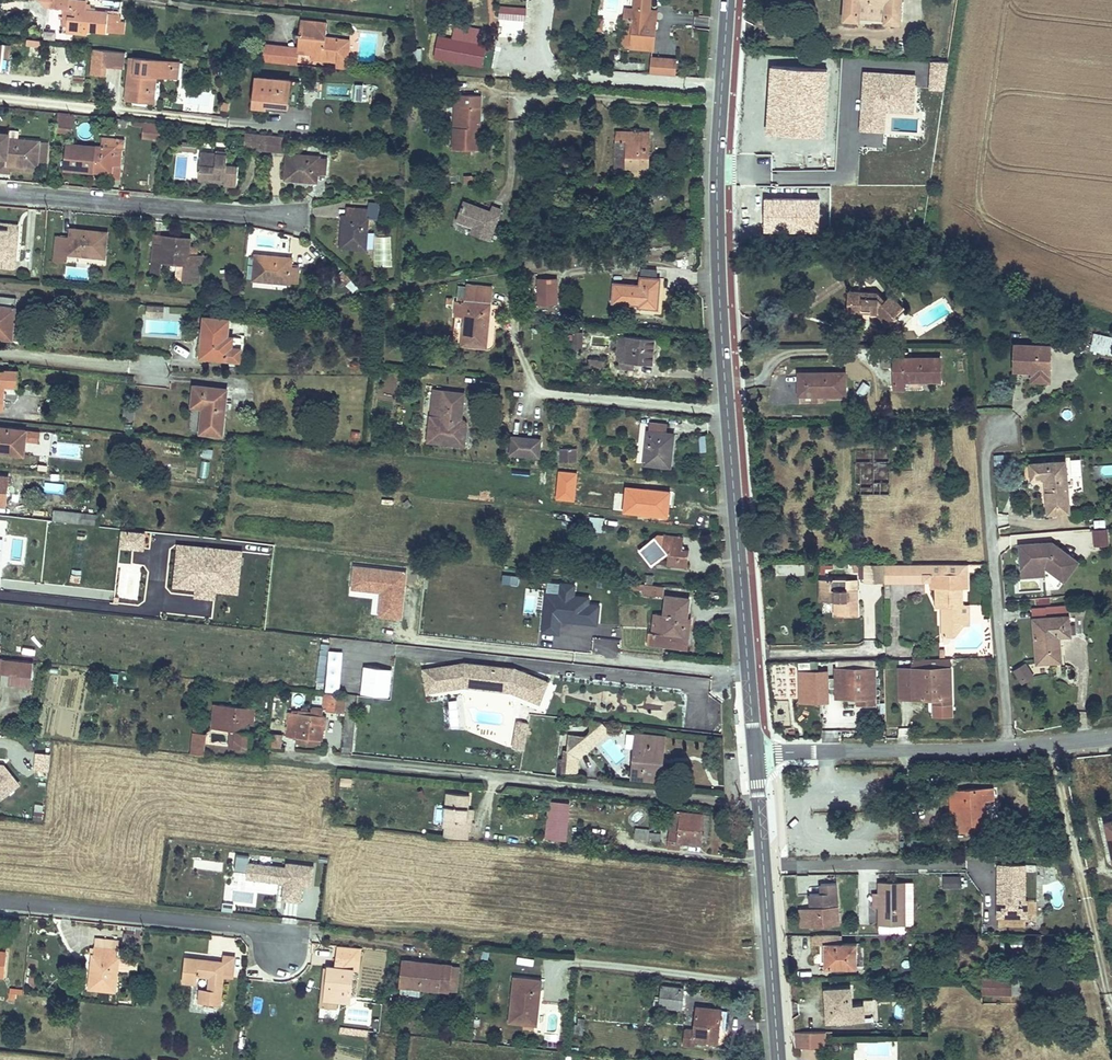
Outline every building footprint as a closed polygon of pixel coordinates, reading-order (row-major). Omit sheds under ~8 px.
[(52,9),(73,11),(73,18),(66,18),(65,30),(113,35),(114,23),(110,23),(111,14),(84,12),(85,3),(68,1),(68,0),(52,0),(52,9)] [(633,9),(650,10),(651,0),(634,0),(633,9)] [(847,14),(861,15),(861,9),(889,10),(889,16),(903,16),(903,0),(847,0),(847,14)] [(633,9),(625,8),(621,48),(654,51),(658,11),(650,10),(633,9)] [(694,16),(673,14),(672,24),(693,26),(694,16)] [(603,19),(595,17),(593,30),(601,31),(603,19)] [(350,40),(325,37),(327,22),(300,19),(297,48),(264,44),(262,61),(295,65),(298,65),(322,68),(346,71),(350,40)] [(91,56),(91,66),(106,68),(106,58),(91,56)] [(677,59),(651,57),(650,75),(676,76),(677,59)] [(151,76),(170,77),(171,61),(129,59),(126,101),(149,103),(151,76)] [(948,61),(932,59),(929,91),(945,92),(948,61)] [(828,67),(770,64),(766,137),(824,140),(828,67)] [(106,68),(91,66),(90,75),(105,77),(106,68)] [(914,72),(862,70),(859,132),(886,133),(887,112),(913,113),(914,72)] [(256,76),(253,106),(286,108),(288,79),(256,76)] [(369,101),(370,85),(352,84),(352,101),(369,101)] [(462,126),(456,126),(455,149),(481,151),(483,95),(458,93),(456,106),(463,107),(462,126)] [(56,133),(72,134),(74,113),(57,112),(56,133)] [(159,125),(144,124),(142,139),(158,141),(159,125)] [(625,172),(647,173),(649,131),(615,130),(615,139),(627,140),(625,172)] [(266,134),(245,132),(243,148),(265,151),(266,134)] [(8,162),(8,169),(35,171),(38,141),(7,139),(6,134),(0,134),(0,162),(8,162)] [(266,134),(265,151),(281,152),(281,145),(286,145),(287,136),(266,134)] [(613,172),(625,172),(627,140),(615,139),(613,172)] [(195,144),(179,143),(178,150),(195,151),(195,144)] [(79,171),(106,173),(107,165),(119,166),(120,153),(122,153),(123,144),(112,144),(112,148),(81,145),(79,171)] [(197,151),(195,179),(222,180),(222,185),(231,186),(231,169),(224,168),(224,153),(197,151)] [(284,155),(282,180),(312,181),(312,173),(323,173),(324,158),(317,158),(317,156),(284,155)] [(0,162),(0,177),(7,177),(7,175),(34,178),(35,171),(8,169),(8,162),(0,162)] [(107,165),(106,173),(106,179),(117,180),(119,166),(107,165)] [(460,205),(454,224),(470,229),(468,236),(487,242),(497,211),(489,208),(487,213),(460,205)] [(351,219),(346,219),(341,218),(339,251),(363,253),(365,219),(375,219),(375,212),(351,211),(351,219)] [(13,268),(17,223),(0,221),(0,267),(13,268)] [(61,237),(60,251),(69,252),(69,256),(101,259),(103,233),(76,230),(75,238),(61,237)] [(186,257),(187,249),(188,240),(150,237),(146,276),(155,277),(157,264),(180,266),(180,275),(194,275),(195,267),(196,257),(193,257),(186,257)] [(256,252),(253,277),(287,282),(288,280),(298,282),(300,267),(290,265),(290,257),(256,252)] [(638,283),(614,282),(612,300),(632,301),(636,302),(636,305),(656,306),(657,293),(654,292),(655,269),(640,267),(638,283)] [(554,277),(536,279),(538,302),(556,300),(554,277)] [(349,292),(353,287),(347,281),(343,285),(349,292)] [(460,303),(459,315),(467,315),(464,345),(488,347),(492,305),(493,289),(471,287),(469,304),(460,303)] [(872,296),(845,298),(845,308),(849,308),(849,319),(862,319),(862,313),(866,313),(866,317),(873,318),(888,332),(902,314),(887,301),(884,305),(872,296)] [(11,341),(13,323),(15,300),(0,299),(0,340),(11,341)] [(146,304),(145,316),(163,318),(164,306),(146,304)] [(43,305),(42,312),(67,314),(67,307),(43,305)] [(236,361),(239,340),(224,339),(226,323),(200,320),(199,337),(203,337),(201,358),(215,360),(236,361)] [(576,330),(574,348),(582,348),(584,331),(576,330)] [(1097,351),(1111,354),(1111,337),(1099,335),(1097,351)] [(624,336),(621,369),(636,370),(637,362),(654,362),(656,338),(624,336)] [(1016,341),(1015,368),(1034,369),(1034,374),(1051,375),(1052,343),(1016,341)] [(938,360),(894,362),(895,385),(939,383),(938,360)] [(4,405),(6,386),(18,387),(19,374),(0,373),(0,405),(4,405)] [(842,374),(797,377),(798,399),(844,397),(842,374)] [(192,386),(190,407),(201,407),(199,432),(220,433),(225,388),(192,386)] [(425,427),(434,428),(438,390),(428,389),(425,427)] [(438,390),(434,428),(456,430),(460,429),(462,427),(462,425),(460,421),(457,418),(459,392),(438,390)] [(134,420),(135,406),(122,405),(122,419),(134,420)] [(648,429),(646,463),(670,464),(671,453),(668,453),(670,432),(666,432),(666,421),(651,420),(650,429),(648,429)] [(25,454),(27,431),(0,428),(0,451),(25,454)] [(349,444),(360,443),(360,432),(349,432),(349,444)] [(540,458),(542,437),(508,434),(507,456),(540,458)] [(698,435),(700,451),(706,450),(705,434),(698,435)] [(574,445),(561,447),(562,462),(576,460),(574,445)] [(203,448),(201,457),(211,459),(213,450),(203,448)] [(1084,459),(1052,460),(1054,477),(1062,477),(1066,512),(1088,511),(1084,459)] [(875,464),(862,465),(862,493),(880,493),(880,482),(875,482),(875,464)] [(573,481),(571,499),(583,500),(585,482),(573,481)] [(45,492),(64,492),(64,483),(45,482),(45,492)] [(646,487),(644,514),(667,516),(668,505),(665,505),(665,488),(646,487)] [(52,521),(80,524),(80,513),(53,511),(52,521)] [(1009,526),(1009,514),(998,514),(998,526),(1009,526)] [(1105,519),(1093,520),(1094,528),(1106,527),(1105,519)] [(1092,530),(1094,546),(1109,544),(1107,527),(1092,530)] [(120,529),(119,548),(144,549),(145,531),(120,529)] [(660,536),(660,545),(669,546),(666,566),(686,568),(689,551),(682,549),(683,539),(660,536)] [(1047,542),(1023,544),(1024,567),(1048,565),(1067,579),(1081,560),(1055,541),(1053,544),(1048,545),(1047,542)] [(215,592),(239,593),(242,548),(176,543),(172,587),(193,589),(193,598),(215,600),(215,592)] [(883,564),(883,581),(931,580),(931,591),(937,591),(938,608),(943,608),(943,635),(953,635),(962,624),(961,590),(968,590),(967,571),(967,562),(961,563),(883,564)] [(883,564),(866,565),(866,582),(883,581),(883,564)] [(403,619),(406,568),(352,565),(350,596),(373,598),(371,616),(403,619)] [(1048,565),(1024,567),(1025,575),(1049,574),(1048,565)] [(502,583),(518,584),(519,575),(503,574),(502,583)] [(844,600),(843,577),(818,577),(819,602),(830,602),(831,616),(854,616),(854,600),(844,600)] [(853,577),(843,577),(844,600),(854,600),(853,577)] [(564,634),(565,622),(600,624),(601,602),(591,602),(591,595),(576,594),(577,582),(559,581),(558,591),(544,591),(542,633),(564,634)] [(663,594),(663,583),(650,582),(650,593),(663,594)] [(650,641),(670,643),(671,632),(691,634),(692,623),(683,623),(683,618),(687,619),(689,595),(667,593),(664,630),(650,629),(650,641)] [(1035,598),(1036,605),(1050,604),(1050,597),(1035,598)] [(1071,615),(1037,618),(1041,663),(1064,662),(1061,635),(1073,634),(1071,615)] [(671,632),(670,643),(690,645),(691,634),(671,632)] [(337,658),(329,657),(325,687),(333,689),(337,658)] [(0,659),(0,674),(8,675),(9,660),(0,659)] [(9,660),(8,675),(27,677),(28,662),(9,660)] [(1032,675),(1028,660),(1015,664),(1019,679),(1032,675)] [(561,682),(527,670),(514,669),(514,672),(507,671),(507,668),(475,665),(433,671),(437,693),(475,688),(520,691),(553,704),(561,682)] [(876,668),(838,669),(839,698),(864,697),(865,703),(877,703),(876,668)] [(954,668),(914,670),(915,698),(944,697),(944,702),(955,702),(954,668)] [(829,670),(799,671),(799,703),(830,703),(829,670)] [(323,695),(322,704),(326,705),(325,709),(342,710),(343,697),(323,695)] [(211,729),(230,730),(236,730),(235,748),(248,749),(249,731),(247,731),(247,721),(248,709),(249,705),(214,703),(211,729)] [(449,704),(450,729),(461,729),(460,704),(449,704)] [(290,710),(288,735),(322,738),(324,713),(290,710)] [(558,716),(545,714),(544,725),(557,726),(558,716)] [(511,749),(525,751),(529,721),(516,719),(511,749)] [(562,771),(578,772),(579,744),(606,745),(607,721),(589,720),(588,734),(564,733),(562,771)] [(804,733),(816,733),(816,723),(805,722),(804,733)] [(192,724),(189,753),(204,755),(205,733),(196,733),(197,724),(192,724)] [(786,735),(797,735),(798,726),(786,726),(786,735)] [(660,776),(662,761),(657,760),(658,744),(664,744),(664,735),(637,732),(634,773),(660,776)] [(269,734),(268,743),(280,744),(281,735),(269,734)] [(717,787),(710,744),(684,749),(692,791),(717,787)] [(48,772),(49,753),(34,752),(32,771),(48,772)] [(14,784),(0,766),(0,795),(14,784)] [(341,778),(341,786),(351,786),(351,778),(341,778)] [(440,824),(442,825),(465,827),(467,827),(468,818),(463,818),(464,806),(465,792),(443,790),(440,824)] [(983,790),(958,791),(960,833),(985,832),(983,790)] [(570,802),(547,800),(544,840),(567,841),(570,802)] [(42,820),(43,811),(32,810),(31,819),(42,820)] [(668,845),(678,846),(678,842),(699,843),(702,814),(671,811),(668,845)] [(442,825),(441,835),(464,837),(465,827),(442,825)] [(660,841),(661,830),(635,829),(634,839),(660,841)] [(300,903),(302,886),(311,887),(313,871),(313,866),(286,863),(286,868),(249,863),(250,857),(238,855),(236,870),(247,872),(247,879),(278,883),(276,900),(300,903)] [(1023,865),(995,865),(997,918),(1026,918),(1026,900),(1024,900),(1023,865)] [(808,894),(810,927),(837,925),(835,882),(820,884),(820,893),(808,894)] [(959,893),(959,883),(944,883),(944,893),(959,893)] [(902,886),(877,886),(877,927),(902,927),(902,886)] [(910,886),(902,886),(902,927),(911,927),(910,886)] [(232,912),(233,904),(223,902),(222,910),(232,912)] [(841,937),(814,937),(814,948),(825,949),(825,958),(829,959),(829,969),(857,968),(857,945),(841,944),(841,937)] [(1004,939),(1004,949),(1022,949),(1022,940),(1004,939)] [(356,968),(358,945),(337,943),(335,966),(327,965),(322,1006),(335,1007),(336,998),(347,1000),(351,968),(356,968)] [(91,955),(88,987),(114,988),(117,957),(115,957),(116,947),(95,946),(95,955),(91,955)] [(185,959),(184,982),(193,982),(194,974),(210,975),(209,989),(201,989),(200,1000),(219,1002),(222,975),(231,975),(233,956),(224,955),(224,962),(185,959)] [(120,957),(120,969),(128,970),(128,957),(120,957)] [(404,961),(402,985),(447,990),(450,965),(404,961)] [(322,1006),(327,965),(322,965),(318,1005),(322,1006)] [(513,976),(509,1019),(535,1021),(538,977),(513,976)] [(1019,979),(981,979),(981,996),(1019,996),(1019,979)] [(1075,979),(1052,980),(1052,989),(1075,988),(1075,979)] [(666,984),(661,1003),(680,1008),(686,989),(666,984)] [(852,989),(828,990),(828,1018),(840,1018),(840,1021),(864,1021),(864,1006),(852,1006),(852,989)] [(696,1030),(687,1030),(687,1046),(696,1045),(696,1040),(710,1040),(710,1037),(718,1037),(720,1007),(696,1007),(696,1030)] [(576,1017),(574,1034),(583,1035),(585,1018),(576,1017)] [(821,1036),(792,1036),(793,1050),(821,1050),(821,1036)]
